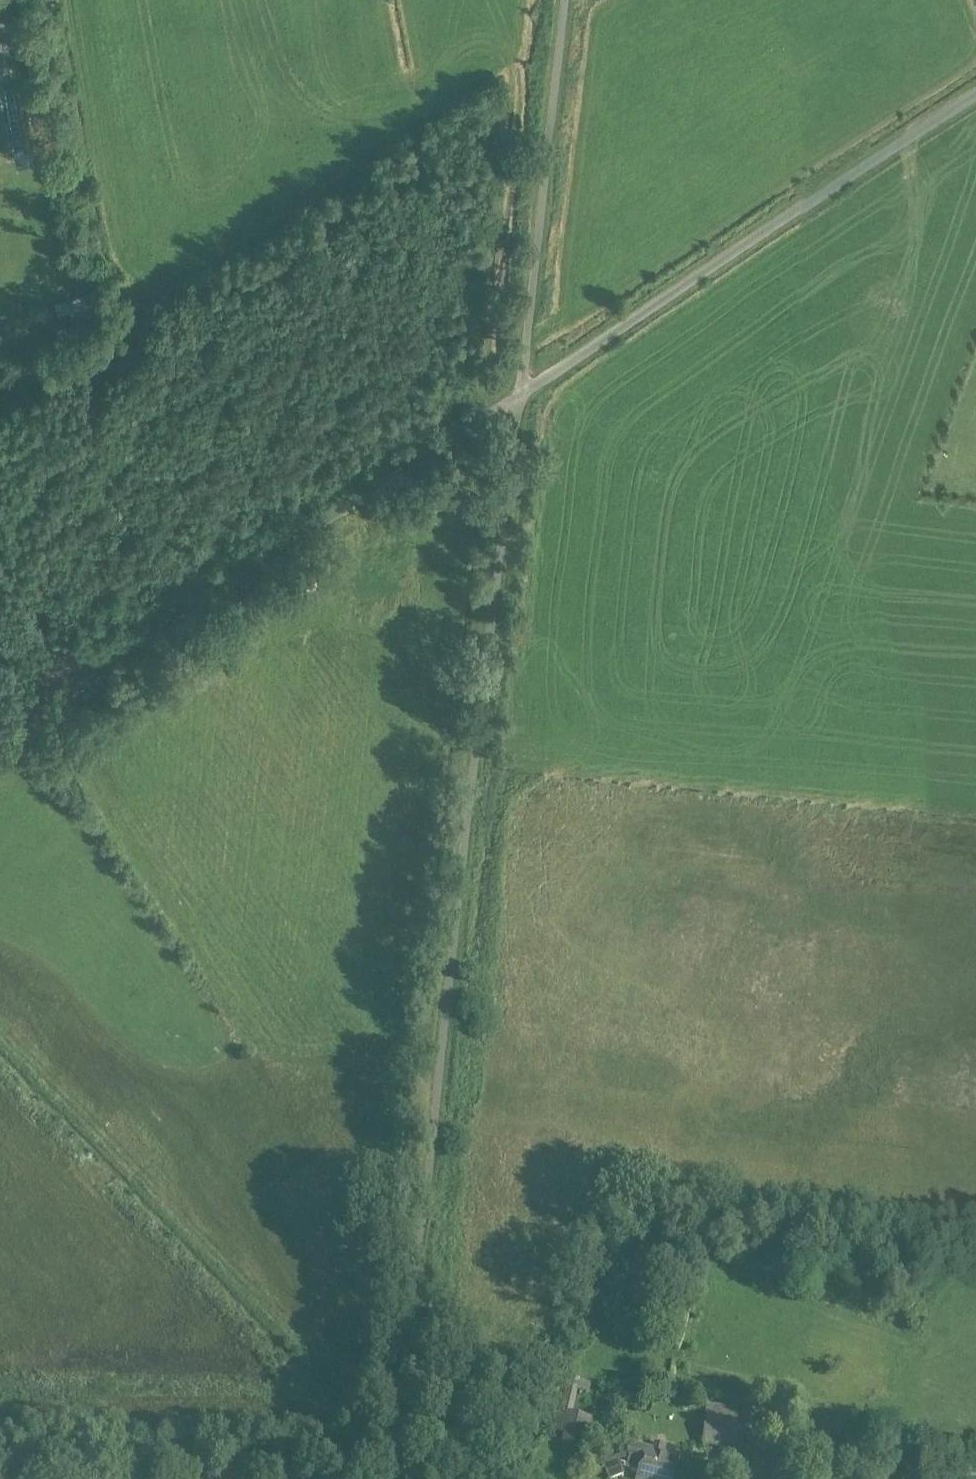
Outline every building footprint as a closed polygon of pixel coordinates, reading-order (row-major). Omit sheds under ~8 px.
[(577,1394),(580,1382),(581,1381),(579,1381),(568,1378),(559,1411),(572,1414),(577,1394)] [(707,1405),(703,1445),(735,1449),(736,1443),(743,1444),(747,1409),(744,1409),(745,1401),(733,1400),(732,1408),(707,1405)] [(569,1431),(567,1441),(580,1445),(585,1422),(567,1417),(564,1429),(569,1431)] [(638,1472),(639,1470),(672,1478),(674,1478),(680,1456),(645,1446),(642,1457),(634,1455),(631,1467),(636,1468),(635,1471),(638,1472)] [(610,1478),(623,1474),(619,1462),(605,1467),(610,1478)]
